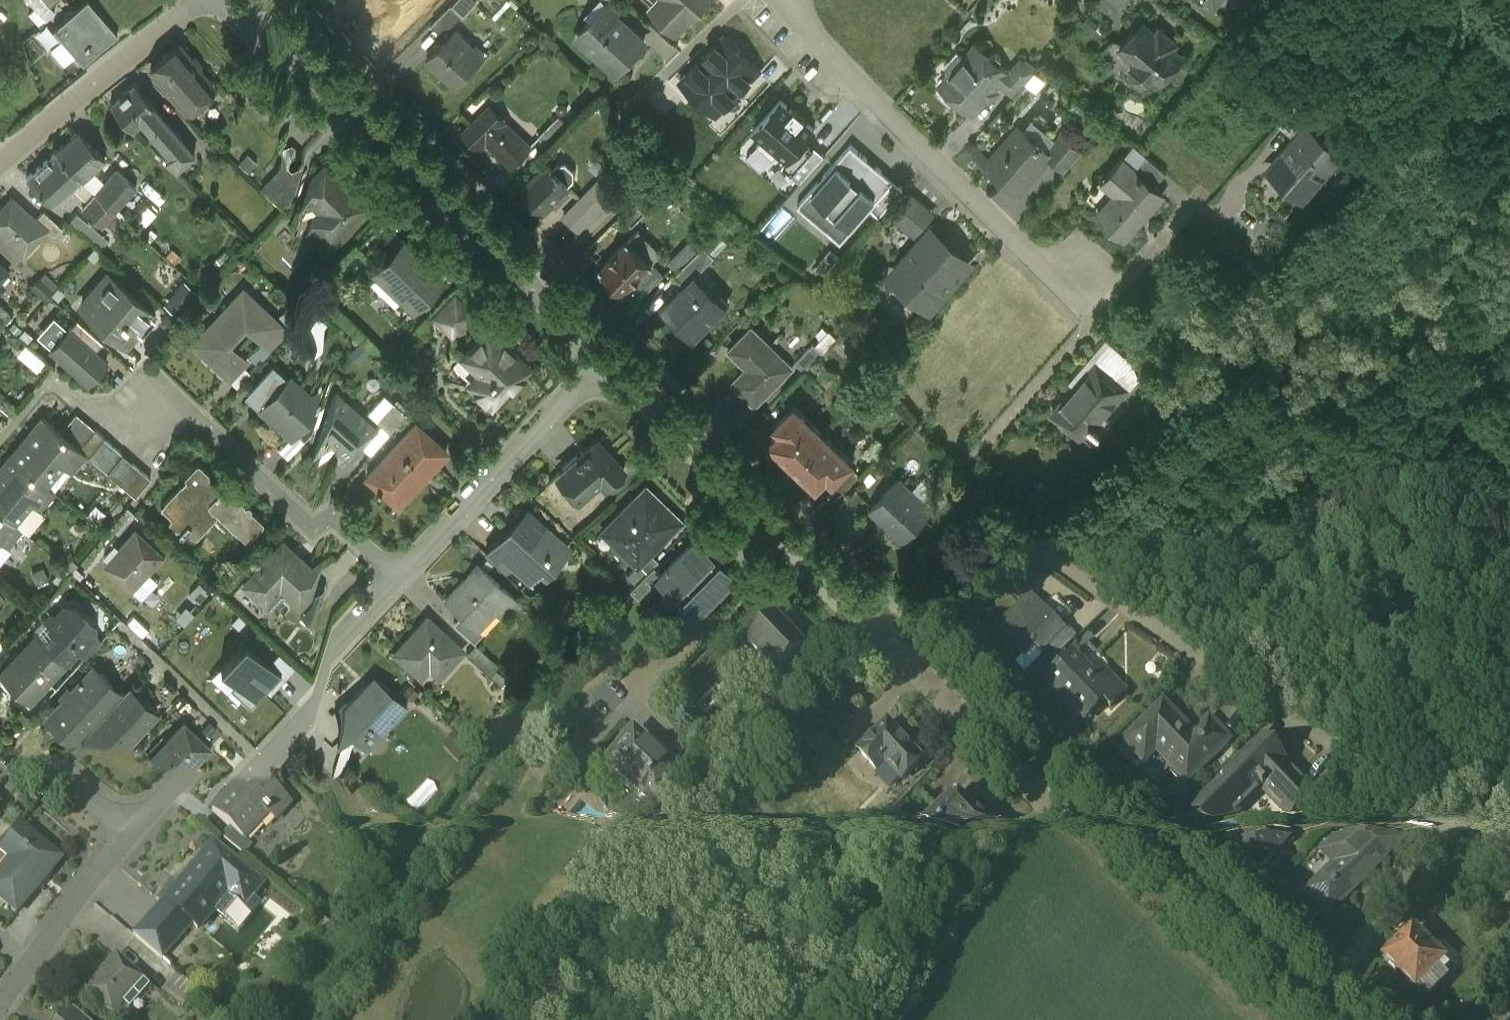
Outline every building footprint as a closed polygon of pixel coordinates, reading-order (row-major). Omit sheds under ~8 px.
[(51,5),(80,38),(113,9),(105,0),(57,0),(51,5)] [(617,9),(626,0),(607,0),(617,9)] [(660,12),(677,28),(704,0),(671,0),(660,12)] [(1117,18),(1126,8),(1123,6),(1128,0),(1098,0),(1117,18)] [(450,4),(432,22),(444,33),(462,15),(450,4)] [(644,41),(606,4),(579,33),(581,34),(585,30),(598,43),(594,47),(617,69),(644,41)] [(210,59),(175,18),(147,41),(182,83),(210,59)] [(1160,30),(1158,29),(1156,32),(1143,21),(1122,45),(1139,60),(1133,66),(1134,75),(1141,81),(1149,80),(1155,74),(1161,79),(1182,55),(1172,46),(1174,43),(1174,42),(1173,42),(1172,42),(1159,31),(1160,30)] [(731,27),(672,89),(709,124),(768,62),(731,27)] [(456,29),(426,58),(455,87),(485,58),(456,29)] [(976,42),(966,54),(958,47),(945,61),(953,69),(942,81),(945,83),(944,85),(943,91),(951,97),(956,96),(957,94),(973,108),(999,80),(1014,92),(1035,69),(1023,58),(1016,67),(1006,69),(1000,63),(1001,61),(1002,56),(997,51),(991,53),(990,54),(976,42)] [(131,56),(106,76),(128,101),(137,93),(153,80),(131,56)] [(182,114),(153,80),(137,93),(166,126),(182,114)] [(791,87),(757,123),(789,153),(782,161),(800,178),(829,147),(804,124),(816,111),(791,87)] [(1320,116),(1301,99),(1281,122),(1299,138),(1306,131),(1320,116)] [(76,103),(52,124),(76,150),(78,152),(83,156),(87,152),(82,148),(101,131),(76,103)] [(531,146),(492,107),(485,115),(488,118),(482,124),(475,118),(463,130),(481,148),(486,143),(510,167),(531,146)] [(166,126),(160,131),(171,140),(191,125),(182,114),(166,126)] [(559,115),(539,135),(549,145),(569,124),(559,115)] [(1020,123),(992,154),(981,145),(977,149),(1019,187),(1049,153),(1052,150),(1047,145),(1038,137),(1037,138),(1020,123)] [(52,124),(24,150),(33,160),(49,174),(76,150),(52,124)] [(1084,148),(1062,128),(1047,145),(1052,150),(1049,153),(1066,168),(1084,148)] [(1299,138),(1273,168),(1303,195),(1337,158),(1306,131),(1299,138)] [(279,135),(257,159),(278,178),(300,155),(279,135)] [(852,139),(798,198),(842,237),(895,177),(852,139)] [(133,158),(113,140),(92,164),(111,182),(133,158)] [(1146,154),(1133,142),(1124,153),(1137,165),(1146,154)] [(1137,165),(1124,153),(1106,173),(1119,185),(1098,208),(1111,220),(1109,221),(1126,235),(1163,194),(1153,185),(1134,168),(1137,165)] [(1165,171),(1146,154),(1137,165),(1134,168),(1153,185),(1165,171)] [(92,164),(84,158),(80,162),(88,169),(92,164)] [(547,162),(521,189),(532,199),(529,202),(540,212),(543,209),(544,210),(553,201),(556,204),(567,192),(565,189),(570,183),(569,182),(574,176),(574,168),(566,160),(557,160),(552,166),(547,162)] [(111,182),(92,164),(88,169),(79,180),(98,197),(111,182)] [(366,207),(325,166),(299,192),(319,212),(308,223),(329,245),(366,207)] [(8,172),(0,181),(0,186),(5,190),(0,196),(0,210),(20,228),(42,204),(43,202),(32,193),(8,172)] [(611,194),(597,180),(580,197),(595,211),(611,194)] [(60,202),(40,184),(32,193),(43,202),(42,204),(51,212),(60,202)] [(931,209),(913,193),(897,211),(915,227),(931,209)] [(595,211),(580,197),(564,214),(578,228),(595,211)] [(969,261),(931,227),(894,269),(932,303),(969,261)] [(632,235),(596,270),(619,294),(623,289),(625,290),(628,287),(652,263),(637,248),(641,244),(632,235)] [(689,241),(669,261),(677,270),(697,250),(689,241)] [(677,270),(675,272),(684,282),(696,271),(697,272),(715,254),(704,243),(697,250),(677,270)] [(405,246),(379,272),(412,304),(438,278),(405,246)] [(148,283),(106,247),(79,277),(121,314),(148,283)] [(239,260),(190,313),(225,345),(242,328),(224,311),(240,294),(258,310),(274,293),(239,260)] [(652,263),(628,287),(639,298),(663,274),(652,263)] [(684,282),(675,292),(680,297),(666,310),(693,338),(728,304),(697,272),(696,271),(684,282)] [(0,280),(0,292),(3,295),(9,288),(0,280)] [(99,313),(73,291),(65,300),(91,322),(99,313)] [(274,293),(258,310),(267,318),(283,301),(274,293)] [(456,295),(436,315),(452,331),(472,311),(456,295)] [(91,322),(65,300),(48,319),(85,353),(103,333),(91,322)] [(791,363),(752,324),(731,345),(749,364),(735,378),(755,399),(791,363)] [(529,367),(490,329),(465,354),(485,374),(481,378),(485,382),(478,389),(474,385),(472,386),(491,405),(529,367)] [(839,335),(822,352),(831,362),(849,344),(839,335)] [(813,340),(795,358),(805,368),(823,350),(813,340)] [(315,372),(285,345),(257,375),(287,402),(290,399),(307,381),(315,372)] [(893,348),(881,350),(884,362),(896,360),(893,348)] [(1096,364),(1052,413),(1083,441),(1094,428),(1099,433),(1101,430),(1096,426),(1107,414),(1103,410),(1113,399),(1117,403),(1127,391),(1096,364)] [(307,381),(290,399),(300,407),(316,389),(307,381)] [(57,402),(39,387),(8,425),(42,454),(60,433),(67,439),(81,422),(76,418),(67,410),(57,402)] [(378,429),(336,391),(307,422),(349,460),(378,429)] [(91,400),(76,418),(81,422),(85,426),(100,407),(91,400)] [(824,430),(795,400),(775,420),(781,425),(770,436),(780,446),(780,452),(791,463),(824,430)] [(393,403),(377,421),(390,433),(407,415),(393,403)] [(100,407),(85,426),(94,433),(110,415),(100,407)] [(110,415),(94,433),(103,441),(119,423),(110,415)] [(119,423),(103,441),(113,449),(128,431),(119,423)] [(447,453),(415,424),(367,477),(386,494),(402,477),(415,489),(447,453)] [(8,425),(0,434),(0,483),(10,491),(28,470),(35,477),(49,460),(42,454),(8,425)] [(852,458),(824,430),(791,463),(801,473),(807,473),(817,483),(827,472),(832,478),(848,463),(852,458)] [(128,431),(113,449),(122,457),(137,438),(128,431)] [(192,431),(181,444),(180,445),(181,446),(181,447),(157,473),(156,475),(157,476),(167,485),(165,488),(164,490),(165,491),(175,500),(175,501),(176,502),(176,503),(177,503),(179,502),(187,493),(193,499),(211,479),(241,506),(242,507),(243,506),(244,506),(259,490),(259,489),(259,487),(222,454),(221,453),(219,454),(216,457),(204,445),(205,443),(206,442),(205,441),(196,432),(195,431),(194,431),(192,431)] [(137,438),(122,457),(131,465),(147,446),(137,438)] [(595,441),(560,471),(581,496),(600,480),(604,485),(624,468),(613,456),(610,459),(595,441)] [(848,463),(832,478),(844,489),(859,474),(848,463)] [(931,507),(900,475),(870,504),(901,537),(931,507)] [(0,483),(0,511),(4,514),(18,498),(10,491),(0,483)] [(645,485),(606,525),(625,545),(623,548),(637,562),(638,561),(649,549),(657,541),(652,536),(660,529),(662,531),(677,516),(645,485)] [(132,499),(102,533),(128,557),(159,524),(132,499)] [(278,505),(239,548),(255,563),(256,562),(266,572),(280,556),(295,570),(319,543),(278,505)] [(527,511),(494,546),(511,561),(529,578),(548,559),(553,564),(568,548),(527,511)] [(695,537),(658,574),(658,575),(659,575),(671,587),(681,578),(691,587),(678,600),(691,612),(690,613),(691,614),(714,591),(723,599),(743,579),(721,557),(715,563),(705,554),(708,551),(695,537)] [(511,561),(494,546),(486,554),(503,570),(511,561)] [(649,549),(638,561),(647,569),(658,558),(649,549)] [(310,562),(295,578),(309,591),(324,575),(310,562)] [(477,564),(445,598),(462,615),(478,630),(495,611),(502,618),(517,602),(477,564)] [(64,574),(47,592),(43,589),(42,590),(43,591),(38,596),(37,596),(37,597),(36,602),(63,627),(72,617),(88,600),(90,598),(90,590),(72,574),(64,574)] [(88,600),(72,617),(81,625),(98,608),(88,600)] [(0,639),(0,645),(25,669),(26,668),(26,667),(63,628),(64,628),(63,627),(36,602),(36,601),(35,602),(0,639)] [(226,630),(222,625),(210,637),(244,671),(281,634),(252,604),(226,630)] [(1090,606),(1066,631),(1050,646),(1060,656),(1100,616),(1090,606)] [(1020,609),(998,632),(1024,658),(1016,666),(1026,675),(1045,656),(1043,654),(1050,646),(1066,631),(1044,609),(1032,620),(1020,609)] [(478,630),(462,615),(454,623),(475,643),(483,634),(478,630)] [(462,649),(428,617),(397,651),(414,667),(423,658),(440,674),(462,649)] [(777,623),(750,651),(771,673),(778,681),(807,654),(790,637),(793,634),(783,624),(781,627),(777,623)] [(89,634),(78,647),(77,646),(75,648),(76,649),(67,658),(64,656),(58,662),(62,666),(45,686),(71,710),(79,703),(113,665),(104,657),(109,652),(89,634)] [(1094,679),(1075,660),(1094,641),(1093,640),(1050,683),(1051,684),(1052,683),(1072,702),(1070,703),(1086,719),(1104,701),(1111,707),(1124,694),(1102,672),(1094,679)] [(499,665),(476,643),(467,653),(490,675),(499,665)] [(120,657),(113,665),(79,703),(105,727),(128,702),(130,703),(153,678),(133,660),(129,665),(120,657)] [(373,694),(364,685),(334,719),(360,743),(374,728),(381,735),(403,710),(392,700),(397,695),(383,683),(373,694)] [(180,686),(148,720),(175,745),(207,711),(180,686)] [(1195,736),(1165,705),(1120,750),(1140,770),(1161,750),(1190,779),(1185,784),(1186,785),(1215,756),(1195,736)] [(148,720),(117,753),(144,778),(175,745),(148,720)] [(1231,741),(1211,720),(1195,736),(1215,756),(1231,741)] [(923,763),(889,729),(861,757),(878,774),(886,766),(903,783),(923,763)] [(687,776),(637,734),(610,767),(647,798),(653,791),(665,801),(687,776)] [(1264,741),(1192,812),(1216,836),(1264,789),(1289,814),(1302,801),(1312,791),(1311,790),(1287,766),(1288,765),(1287,763),(1285,765),(1264,743),(1265,742),(1264,741)] [(319,749),(312,757),(306,751),(285,774),(291,780),(284,787),(301,803),(302,804),(312,793),(317,799),(323,793),(324,794),(325,793),(324,792),(327,788),(328,789),(329,788),(343,801),(348,794),(350,795),(353,792),(352,791),(357,784),(319,749)] [(1323,779),(1311,790),(1312,791),(1302,801),(1312,811),(1334,790),(1323,779)] [(301,803),(284,787),(270,803),(287,819),(301,803)] [(959,798),(956,801),(954,798),(923,829),(913,840),(961,889),(971,878),(972,878),(1003,848),(1000,845),(1003,843),(959,798)] [(248,807),(208,849),(226,865),(239,877),(240,876),(254,861),(256,862),(264,854),(270,859),(286,842),(248,807)] [(1372,840),(1358,855),(1367,864),(1381,849),(1372,840)] [(9,895),(6,892),(0,899),(0,917),(3,920),(0,923),(0,935),(13,945),(36,918),(31,914),(53,888),(17,858),(0,878),(0,880),(13,890),(9,895)] [(239,877),(226,865),(216,875),(240,894),(248,884),(240,876),(239,877)] [(1365,873),(1348,890),(1357,898),(1374,881),(1365,873)] [(1357,898),(1339,916),(1352,928),(1316,964),(1335,984),(1406,913),(1374,881),(1357,898)] [(256,924),(208,885),(178,921),(188,929),(209,947),(226,927),(242,940),(256,924)] [(209,947),(188,929),(180,939),(202,956),(209,947)] [(187,962),(160,938),(130,972),(157,996),(187,962)] [(1497,958),(1482,972),(1489,980),(1504,966),(1497,958)] [(88,1019),(141,1019),(138,1018),(111,994),(88,1019)] [(1404,1019),(1436,1019),(1420,1004),(1404,1019)] [(172,1010),(164,1019),(165,1019),(183,1019),(172,1010)]
